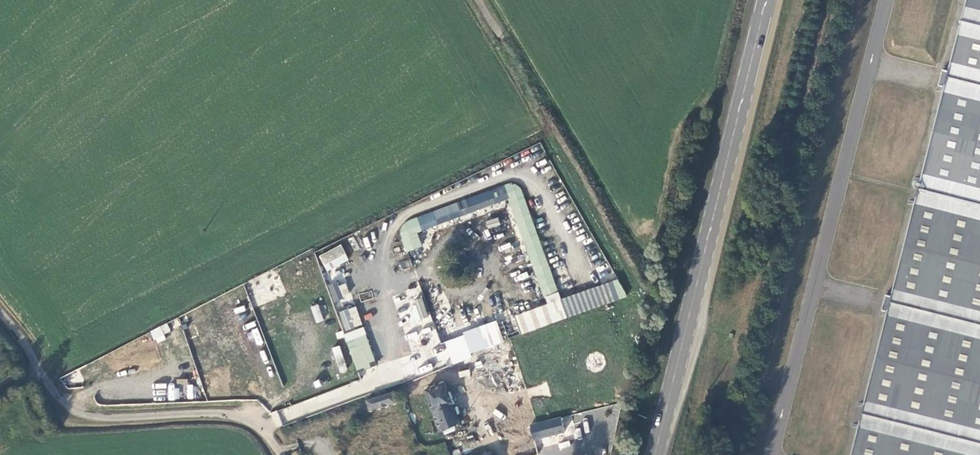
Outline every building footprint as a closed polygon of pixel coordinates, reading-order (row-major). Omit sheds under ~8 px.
[(892,298),(888,313),(852,454),(979,454),(979,0),(967,0),(892,298)] [(504,182),(409,221),(412,228),(507,189),(504,182)] [(520,192),(513,194),(554,302),(561,299),(520,192)] [(332,302),(350,298),(347,282),(329,285),(332,302)] [(888,313),(892,298),(885,296),(882,311),(888,313)] [(316,323),(324,320),(318,304),(310,306),(316,323)] [(338,311),(344,331),(362,325),(356,306),(338,311)] [(503,328),(506,336),(555,317),(552,309),(503,328)] [(154,341),(171,334),(167,323),(150,330),(154,341)] [(484,329),(489,342),(506,336),(503,328),(501,323),(484,329)] [(343,334),(357,371),(377,364),(362,326),(343,334)] [(339,345),(331,348),(339,373),(347,371),(339,345)] [(445,383),(425,390),(439,430),(459,423),(445,383)] [(178,399),(179,387),(169,386),(168,399),(178,399)] [(366,403),(369,411),(396,402),(393,394),(366,403)] [(304,403),(272,412),(276,424),(307,415),(304,403)] [(542,415),(545,423),(554,420),(551,411),(542,415)] [(554,420),(545,423),(538,426),(543,439),(566,431),(560,417),(554,420)]
